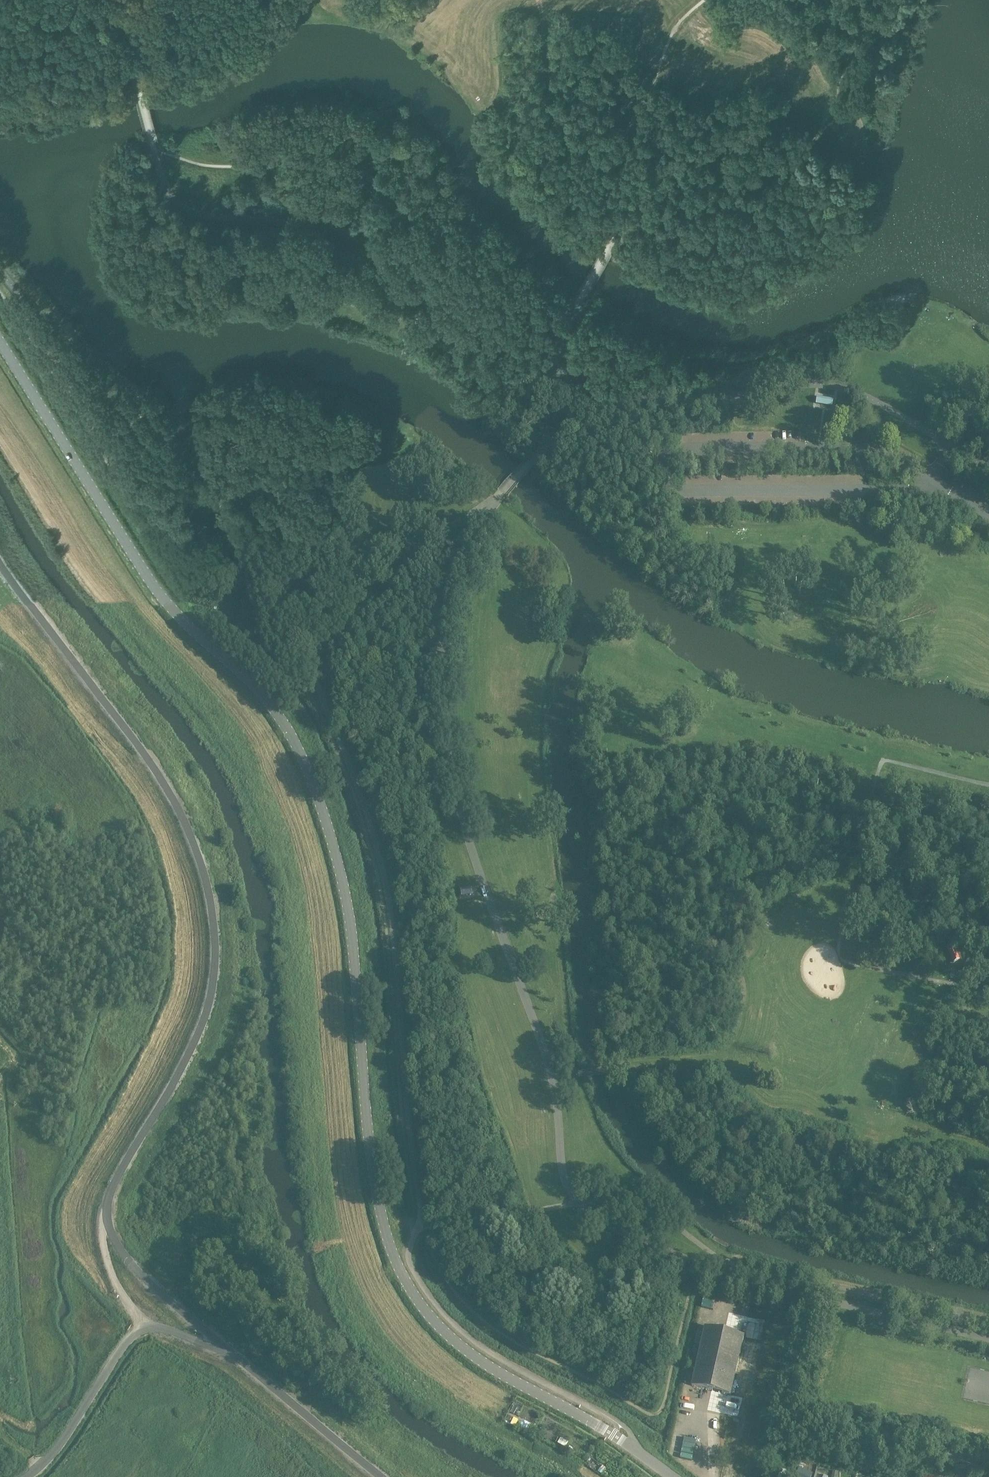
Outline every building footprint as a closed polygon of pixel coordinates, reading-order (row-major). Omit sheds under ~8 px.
[(833,398),(817,395),(815,403),(832,405),(833,398)] [(452,899),(468,900),(469,882),(453,881),(452,899)] [(950,940),(943,944),(951,960),(958,956),(950,940)] [(731,1395),(744,1336),(705,1327),(692,1386),(731,1395)]
